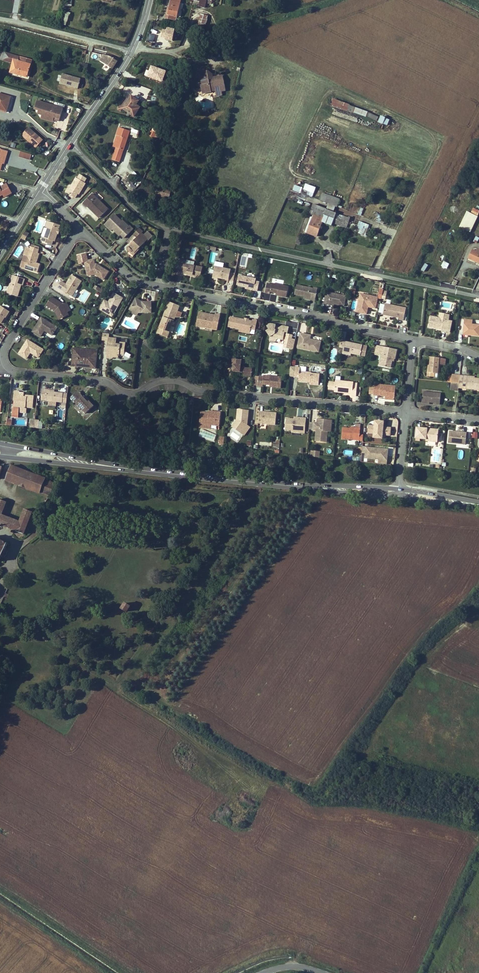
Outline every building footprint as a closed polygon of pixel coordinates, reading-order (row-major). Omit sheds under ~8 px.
[(165,18),(176,20),(177,16),(179,3),(171,2),(170,7),(169,10),(167,9),(165,18)] [(198,21),(206,23),(208,15),(200,13),(198,21)] [(161,39),(173,41),(174,29),(162,27),(161,39)] [(20,57),(5,53),(3,60),(8,62),(8,60),(13,62),(18,63),(16,69),(11,68),(10,73),(25,77),(26,75),(28,76),(31,61),(20,58),(20,57)] [(105,63),(112,68),(117,61),(110,56),(105,63)] [(193,74),(189,74),(190,84),(197,83),(201,82),(202,85),(200,85),(201,90),(206,93),(211,92),(210,88),(215,87),(216,92),(220,92),(226,91),(223,76),(215,77),(215,79),(213,79),(213,78),(212,73),(208,71),(199,72),(199,69),(192,70),(193,74)] [(78,89),(80,78),(61,74),(59,85),(78,89)] [(172,86),(168,96),(172,98),(175,91),(176,91),(177,88),(172,86)] [(0,94),(0,107),(5,108),(7,102),(9,102),(10,97),(0,94)] [(124,104),(121,108),(119,106),(118,108),(121,110),(122,108),(134,116),(139,109),(135,106),(136,105),(139,101),(131,96),(126,103),(125,103),(124,104)] [(366,117),(367,116),(367,113),(332,100),(331,104),(347,110),(366,117)] [(0,107),(0,109),(6,111),(9,102),(7,102),(5,108),(0,107)] [(58,110),(45,124),(53,131),(59,125),(58,124),(60,123),(60,124),(66,118),(58,110)] [(377,121),(378,118),(368,113),(367,116),(377,121)] [(378,123),(387,126),(390,119),(380,116),(378,123)] [(116,135),(117,135),(120,136),(116,148),(123,150),(130,131),(119,127),(116,135)] [(44,142),(30,129),(23,137),(38,149),(44,142)] [(122,152),(115,150),(112,160),(119,162),(122,152)] [(20,151),(19,156),(30,160),(31,155),(20,151)] [(81,174),(79,178),(85,182),(87,178),(81,174)] [(87,183),(85,182),(79,178),(77,177),(72,185),(68,193),(76,198),(80,191),(81,192),(87,183)] [(11,189),(5,181),(0,185),(0,195),(4,193),(5,194),(11,189)] [(131,181),(124,186),(129,193),(136,188),(131,181)] [(293,190),(312,197),(313,193),(295,185),(293,190)] [(161,197),(164,198),(169,199),(170,195),(176,196),(178,190),(171,188),(171,191),(154,187),(153,192),(152,197),(151,200),(157,202),(159,197),(161,197)] [(102,216),(110,208),(93,193),(85,202),(89,206),(90,205),(102,216)] [(142,206),(146,201),(141,196),(137,201),(142,206)] [(312,208),(324,213),(326,210),(313,205),(312,208)] [(312,208),(309,214),(314,216),(323,219),(324,216),(324,215),(324,213),(312,208)] [(471,212),(478,216),(478,213),(478,210),(473,208),(471,212)] [(459,227),(470,233),(478,217),(467,211),(459,227)] [(131,225),(129,227),(123,220),(116,213),(106,223),(113,230),(114,229),(116,228),(123,234),(126,238),(135,228),(131,225)] [(349,219),(336,214),(335,217),(344,221),(348,222),(349,219)] [(334,219),(324,216),(323,219),(314,216),(313,219),(307,233),(316,237),(322,223),(331,226),(333,223),(342,227),(344,221),(335,217),(334,219)] [(125,218),(123,220),(129,227),(131,225),(132,225),(125,218)] [(305,232),(307,233),(313,219),(310,218),(305,232)] [(45,237),(44,236),(42,241),(52,244),(53,240),(55,241),(58,233),(58,232),(57,232),(57,230),(59,230),(59,229),(60,225),(50,221),(48,228),(45,237)] [(133,250),(136,253),(144,244),(149,239),(143,233),(144,232),(140,228),(134,234),(138,237),(129,247),(129,248),(129,250),(129,251),(133,250)] [(376,232),(375,237),(384,240),(386,236),(376,232)] [(145,245),(144,244),(136,253),(133,250),(129,251),(135,256),(145,245)] [(39,252),(40,248),(32,246),(25,267),(39,272),(41,264),(37,263),(35,262),(39,252)] [(477,252),(472,249),(468,259),(478,264),(478,248),(477,252)] [(88,270),(91,269),(92,274),(96,274),(104,279),(110,271),(98,263),(96,264),(94,259),(85,261),(88,270)] [(188,260),(184,259),(183,260),(182,268),(186,269),(185,273),(189,273),(194,274),(194,276),(202,278),(204,267),(187,263),(188,260)] [(217,267),(215,277),(220,278),(230,281),(232,275),(233,270),(217,267)] [(67,283),(62,280),(58,287),(70,294),(72,292),(75,293),(83,280),(73,274),(68,282),(70,283),(68,284),(67,283)] [(19,296),(22,285),(23,282),(24,283),(26,278),(13,275),(8,293),(19,296)] [(245,278),(245,279),(240,278),(238,287),(243,288),(244,286),(249,288),(252,288),(252,290),(259,292),(262,282),(245,278)] [(274,284),(274,285),(269,284),(267,293),(272,294),(272,292),(278,294),(281,294),(281,296),(289,298),(291,287),(274,284)] [(95,285),(92,288),(100,293),(102,290),(95,285)] [(316,290),(299,286),(297,295),(306,297),(314,299),(313,301),(318,302),(320,293),(315,292),(316,290)] [(107,302),(108,301),(105,299),(102,305),(105,307),(103,310),(109,314),(114,307),(117,309),(124,298),(115,292),(110,300),(111,301),(111,302),(108,303),(107,302)] [(370,295),(369,298),(363,297),(359,312),(370,314),(372,308),(371,308),(371,306),(374,306),(374,308),(379,309),(381,297),(370,295)] [(47,304),(56,310),(56,309),(57,310),(60,315),(67,311),(71,309),(67,301),(63,303),(52,296),(47,304)] [(336,310),(336,308),(342,309),(346,310),(348,300),(334,297),(331,309),(336,310)] [(143,302),(141,302),(135,299),(131,307),(139,312),(152,312),(152,301),(143,301),(143,302)] [(170,332),(172,325),(171,325),(173,320),(174,320),(180,305),(170,301),(160,328),(170,332)] [(407,309),(387,304),(385,315),(391,316),(391,315),(394,315),(393,317),(400,319),(400,320),(406,321),(407,313),(406,313),(407,309)] [(6,317),(7,317),(11,311),(2,305),(0,308),(0,324),(1,322),(2,323),(6,317)] [(69,314),(67,311),(60,315),(57,310),(56,309),(56,310),(60,319),(69,314)] [(210,314),(201,312),(198,326),(205,328),(205,326),(214,328),(214,330),(219,331),(222,315),(217,314),(217,315),(217,318),(209,316),(210,314)] [(53,334),(58,326),(42,316),(33,331),(41,336),(45,328),(47,329),(47,330),(53,334)] [(441,318),(433,316),(431,327),(438,329),(438,327),(445,328),(444,330),(444,331),(452,333),(455,322),(451,321),(452,319),(441,317),(441,318)] [(251,321),(247,321),(232,318),(230,328),(242,330),(253,332),(253,330),(258,331),(259,321),(255,321),(254,322),(251,321)] [(472,337),(472,339),(478,339),(478,328),(473,328),(473,324),(465,323),(464,336),(472,337)] [(269,332),(272,337),(271,341),(278,342),(279,339),(283,340),(283,337),(286,337),(287,333),(290,334),(291,328),(284,327),(281,329),(281,332),(277,331),(277,328),(278,326),(272,325),(269,327),(271,330),(269,332)] [(168,337),(170,332),(160,328),(158,333),(168,337)] [(312,340),(312,336),(303,334),(300,348),(320,353),(323,343),(312,340)] [(110,340),(108,355),(114,355),(115,354),(119,354),(119,355),(121,356),(121,354),(125,355),(126,342),(121,341),(121,343),(116,343),(117,337),(110,337),(110,340)] [(44,349),(28,339),(19,353),(27,358),(31,351),(33,352),(39,357),(44,349)] [(344,339),(342,348),(346,348),(346,353),(355,354),(363,356),(365,346),(356,344),(356,345),(353,345),(353,343),(348,342),(348,340),(344,339)] [(378,355),(384,356),(387,357),(385,367),(393,368),(395,361),(395,358),(397,359),(398,359),(400,351),(380,346),(378,355)] [(88,349),(88,354),(74,353),(72,365),(78,366),(78,363),(91,364),(91,367),(96,368),(98,350),(88,349)] [(235,370),(232,370),(231,377),(238,378),(240,377),(241,372),(246,373),(246,376),(254,377),(254,369),(243,367),(243,360),(239,359),(239,356),(235,356),(235,359),(234,365),(236,365),(235,370)] [(441,358),(434,357),(433,365),(432,372),(436,373),(439,373),(441,358)] [(302,372),(303,368),(299,368),(297,377),(306,378),(305,380),(308,383),(309,383),(310,382),(312,382),(312,383),(312,385),(321,386),(322,375),(314,374),(314,373),(302,372)] [(266,376),(266,377),(261,377),(260,386),(265,386),(265,384),(272,385),(274,385),(274,388),(283,388),(284,378),(266,376)] [(469,378),(470,376),(462,376),(461,383),(468,384),(468,389),(478,390),(478,379),(475,379),(469,378)] [(356,387),(357,383),(339,381),(338,390),(347,391),(347,393),(355,395),(355,396),(359,396),(360,387),(356,387)] [(377,385),(377,388),(376,395),(383,396),(387,396),(387,400),(397,401),(398,387),(382,385),(377,385)] [(47,389),(43,389),(41,399),(46,399),(46,401),(63,402),(64,393),(55,392),(47,391),(47,389)] [(72,397),(77,403),(84,396),(78,391),(72,397)] [(20,392),(15,392),(15,401),(16,401),(15,408),(26,409),(26,407),(33,408),(34,396),(28,396),(27,398),(24,397),(19,397),(20,392)] [(443,406),(443,394),(426,392),(425,403),(433,403),(439,404),(439,405),(443,406)] [(89,402),(84,396),(77,403),(87,413),(95,405),(90,400),(89,402)] [(237,426),(242,430),(241,432),(244,435),(250,426),(247,424),(248,423),(249,410),(240,410),(239,421),(240,422),(237,426)] [(211,413),(203,412),(202,424),(213,425),(218,426),(218,425),(222,425),(223,413),(219,412),(219,414),(211,413)] [(266,413),(262,412),(260,424),(278,426),(279,414),(272,413),(272,415),(266,414),(266,413)] [(297,420),(289,419),(288,430),(294,430),(303,431),(303,434),(308,434),(309,418),(305,418),(305,420),(297,420)] [(321,429),(319,429),(318,442),(330,443),(330,433),(332,433),(333,424),(331,424),(331,420),(321,419),(320,424),(322,424),(321,429)] [(378,435),(378,437),(386,438),(386,435),(394,436),(395,428),(387,428),(387,424),(379,423),(379,427),(379,428),(372,427),(372,432),(378,433),(378,435)] [(354,429),(347,428),(346,439),(363,441),(364,435),(364,429),(356,428),(356,429),(354,429)] [(440,432),(428,431),(429,429),(418,428),(417,439),(428,439),(427,441),(439,442),(440,432)] [(457,432),(451,431),(450,443),(467,444),(468,433),(464,432),(464,434),(457,433),(457,432)] [(236,441),(240,437),(233,432),(230,436),(236,441)] [(40,477),(35,475),(8,465),(3,479),(36,492),(37,491),(41,479),(41,478),(40,477)] [(35,469),(35,475),(40,477),(40,476),(44,477),(47,477),(47,478),(52,479),(53,471),(35,469)] [(41,479),(37,491),(41,492),(45,481),(41,479)] [(51,483),(45,481),(41,492),(46,494),(51,483)] [(34,513),(21,508),(16,521),(0,515),(0,525),(13,530),(12,531),(20,534),(26,518),(32,520),(34,513)] [(124,611),(127,606),(122,603),(118,608),(124,611)]
